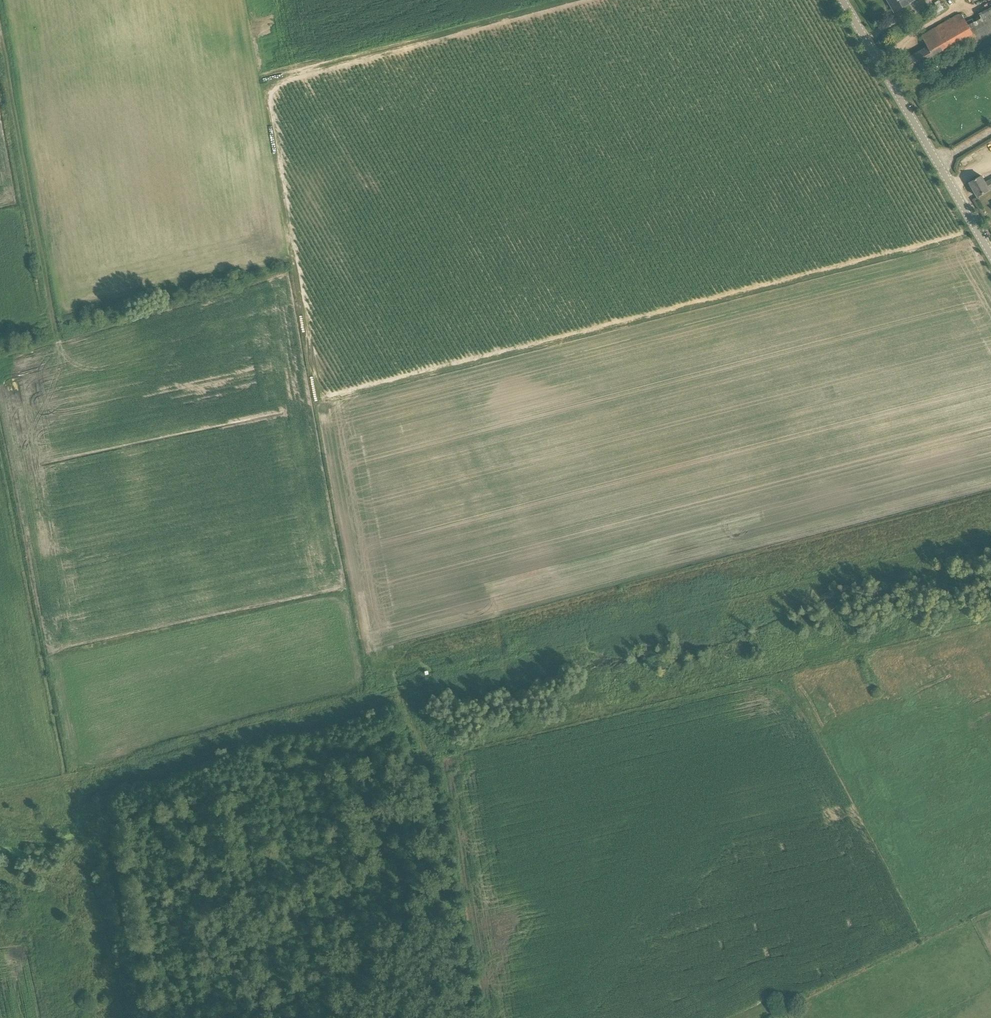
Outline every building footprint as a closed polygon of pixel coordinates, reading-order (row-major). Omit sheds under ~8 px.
[(896,13),(909,5),(907,1),(908,0),(888,0),(896,13)] [(979,12),(982,18),(975,22),(980,30),(986,27),(988,32),(990,31),(990,6),(979,12)] [(923,38),(929,48),(936,60),(974,39),(964,22),(961,17),(923,38)] [(910,75),(936,60),(929,48),(903,63),(910,75)] [(990,189),(990,181),(986,184),(982,176),(970,183),(978,197),(990,190),(990,189)]
